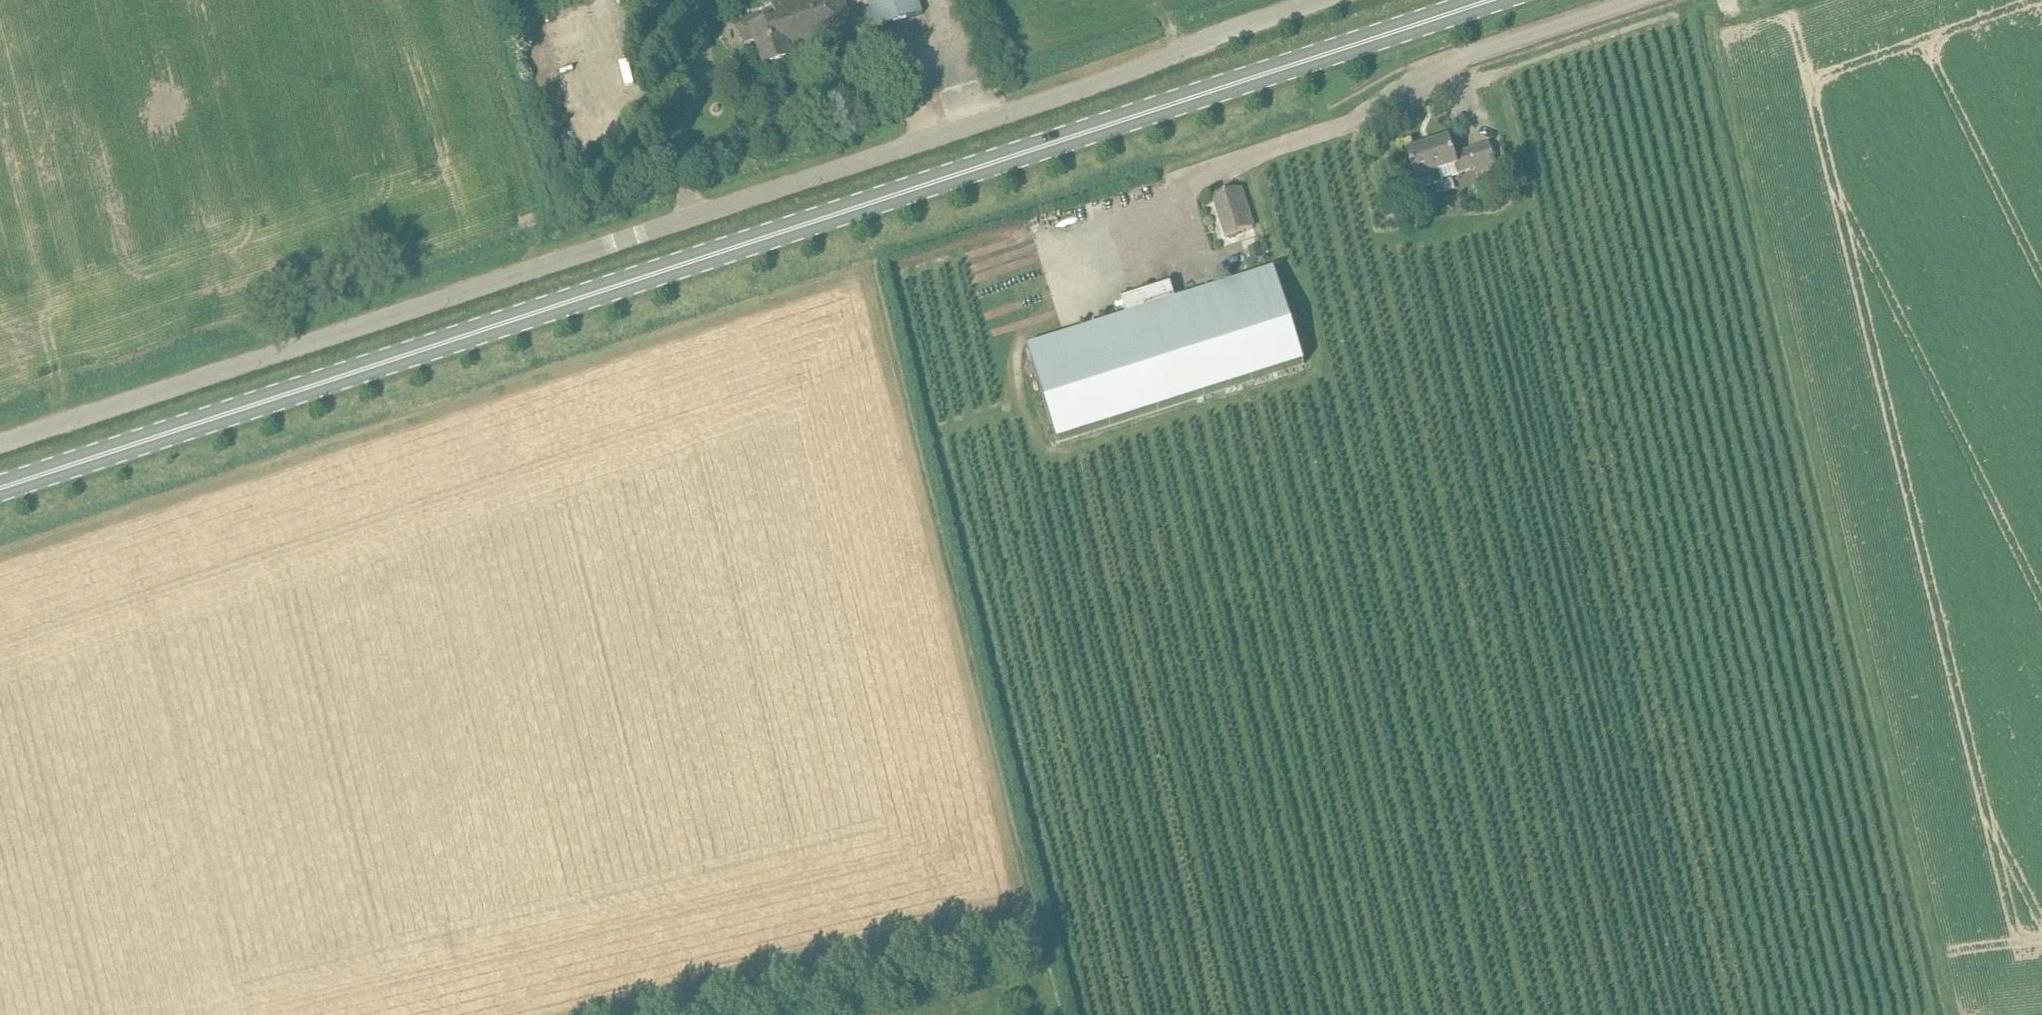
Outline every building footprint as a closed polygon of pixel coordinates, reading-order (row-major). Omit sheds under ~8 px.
[(769,12),(771,18),(777,16),(789,53),(790,53),(840,37),(841,42),(863,35),(862,31),(860,27),(874,21),(877,29),(923,14),(919,0),(875,0),(868,2),(870,6),(850,13),(849,10),(844,12),(840,0),(805,0),(769,12)] [(789,53),(777,16),(771,18),(769,12),(761,15),(738,23),(745,44),(756,40),(765,67),(792,59),(790,53),(789,53)] [(1461,173),(1479,167),(1480,173),(1496,167),(1488,145),(1454,156),(1448,140),(1408,153),(1417,179),(1420,188),(1461,173)] [(1226,236),(1254,227),(1241,189),(1214,198),(1226,236)] [(1058,444),(1305,364),(1275,269),(1176,301),(1171,285),(1121,301),(1126,316),(1027,348),(1058,444)]
